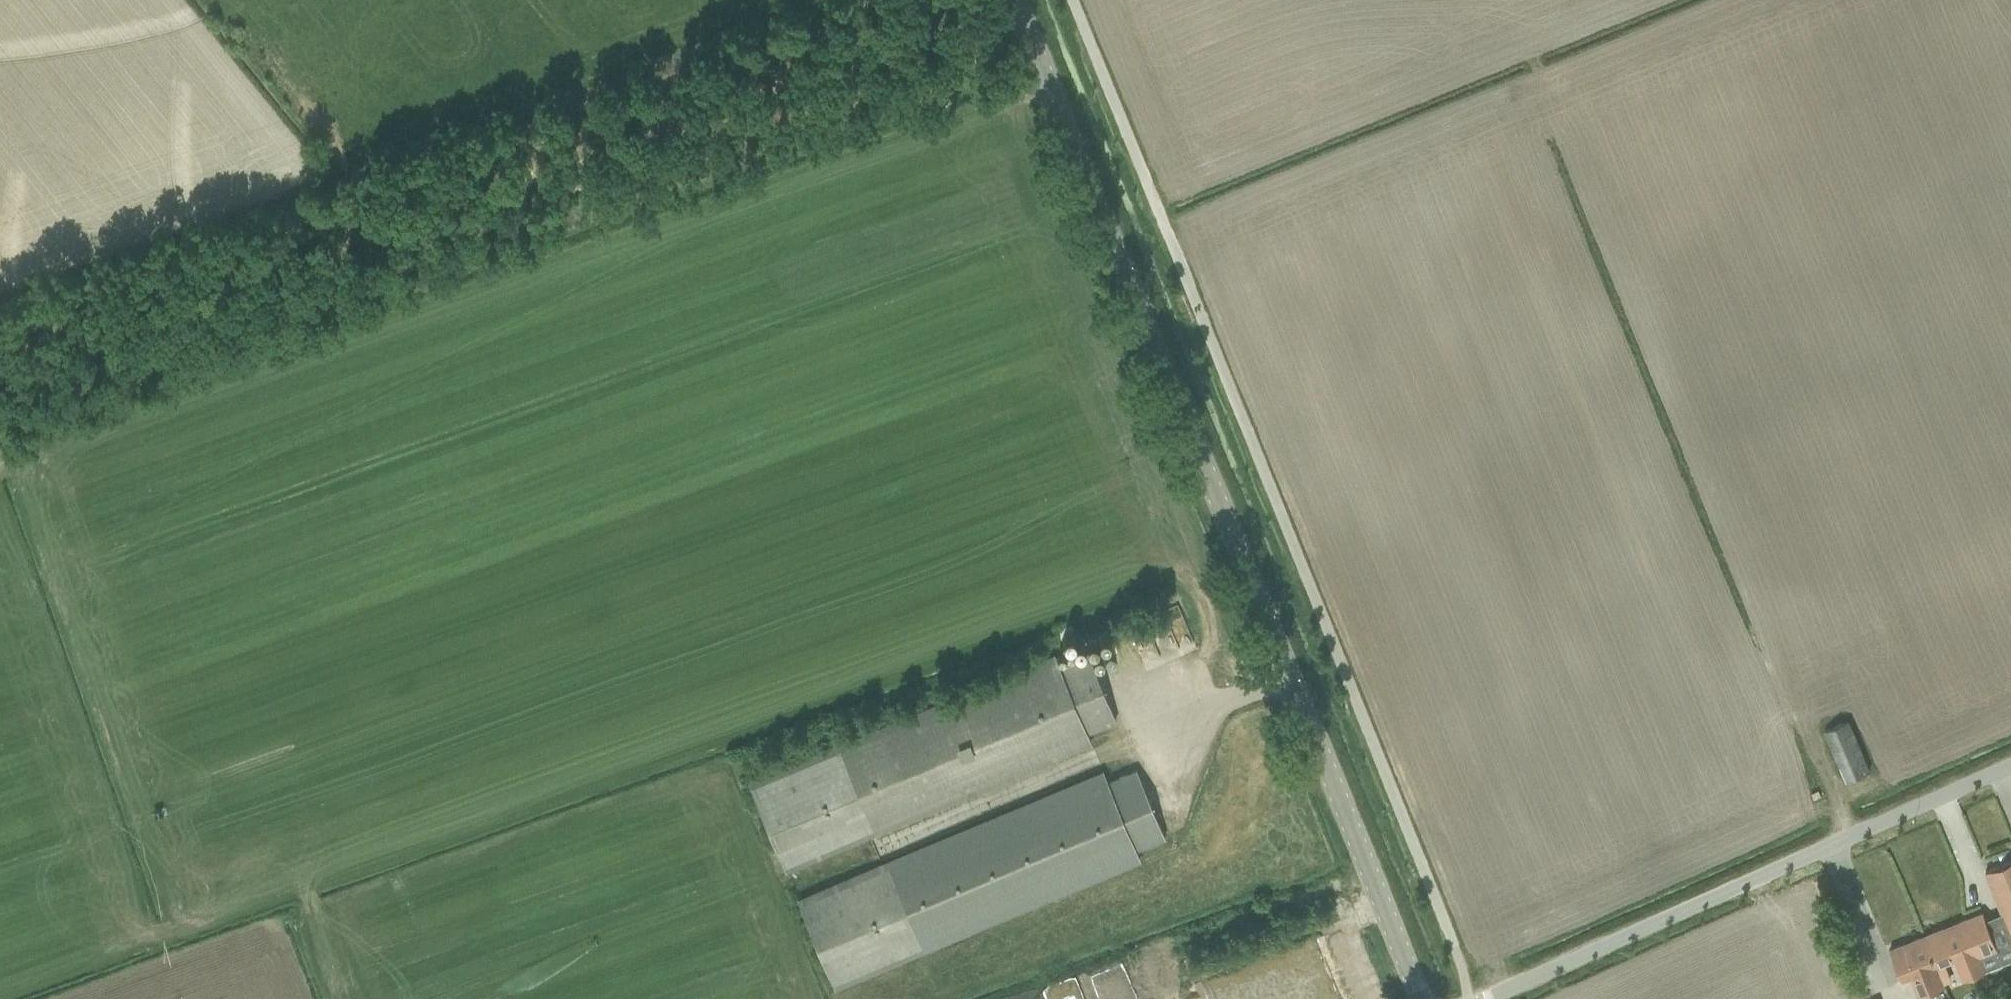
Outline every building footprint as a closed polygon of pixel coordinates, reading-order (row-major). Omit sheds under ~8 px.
[(1087,732),(1116,720),(1087,653),(1058,665),(1055,656),(749,783),(785,869),(1072,749),(1091,742),(1087,732)] [(1825,730),(1846,780),(1869,771),(1848,720),(1825,730)] [(798,900),(833,985),(921,948),(1139,858),(1136,850),(1164,838),(1136,769),(1107,782),(1103,772),(798,900)] [(1985,871),(2010,935),(2010,861),(1985,871)] [(1981,950),(1995,944),(1990,930),(1983,912),(1924,935),(1937,966),(1964,955),(1970,968),(1985,961),(1981,950)] [(1937,966),(1924,935),(1889,949),(1902,980),(1911,977),(1919,997),(1944,986),(1936,967),(1937,966)]
